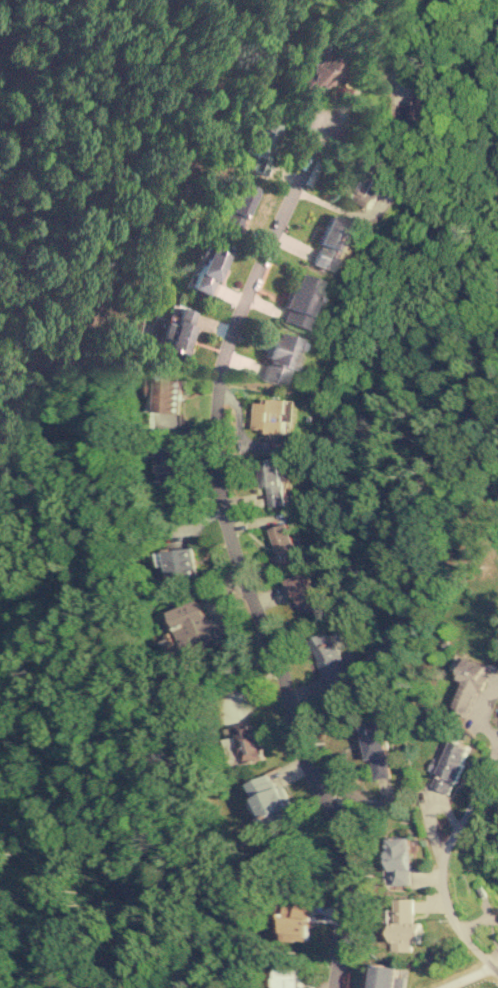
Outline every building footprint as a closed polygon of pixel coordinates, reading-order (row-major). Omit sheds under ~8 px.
[(303,51),(306,74),(297,75),(299,89),(339,84),(335,47),(303,51)] [(423,120),(426,92),(413,90),(412,104),(399,103),(398,117),(423,120)] [(255,185),(235,179),(218,231),(238,237),(255,185)] [(308,261),(329,270),(350,223),(329,214),(308,261)] [(186,284),(210,295),(229,249),(204,238),(189,272),(191,272),(186,284)] [(281,320),(301,328),(320,279),(297,270),(283,306),(286,308),(281,320)] [(184,354),(198,313),(179,306),(173,324),(164,321),(159,336),(167,339),(165,347),(184,354)] [(297,338),(274,331),(258,377),(280,385),(297,338)] [(179,412),(180,379),(158,378),(158,395),(150,395),(149,411),(179,412)] [(254,429),(285,430),(285,412),(288,412),(288,398),(263,398),(263,402),(254,402),(254,429)] [(163,452),(162,485),(182,485),(182,452),(163,452)] [(284,504),(281,458),(265,459),(266,480),(253,481),(254,491),(265,491),(266,506),(284,504)] [(275,555),(272,556),(274,565),(300,559),(291,521),(269,527),(275,555)] [(162,565),(170,564),(172,578),(196,575),(192,547),(160,551),(162,565)] [(281,582),(288,597),(292,596),(300,615),(323,606),(309,570),(281,582)] [(186,649),(233,630),(225,611),(207,618),(200,599),(170,610),(186,649)] [(327,689),(350,681),(331,631),(309,639),(327,689)] [(484,665),(464,657),(456,678),(463,680),(452,708),(469,714),(481,680),(479,679),(484,665)] [(391,776),(382,721),(362,724),(371,779),(391,776)] [(470,746),(451,738),(442,761),(431,757),(427,767),(436,771),(430,785),(450,794),(470,746)] [(248,782),(257,801),(258,800),(270,828),(293,818),(288,808),(293,806),(283,784),(276,787),(269,772),(248,782)] [(410,884),(409,836),(390,837),(390,884),(410,884)] [(318,904),(292,897),(282,937),(308,943),(318,904)] [(420,942),(421,922),(412,922),(413,898),(394,898),(394,909),(389,909),(388,950),(410,950),(410,942),(420,942)] [(398,967),(374,963),(370,987),(394,987),(398,967)] [(302,968),(282,967),(281,987),(301,987),(302,968)]
